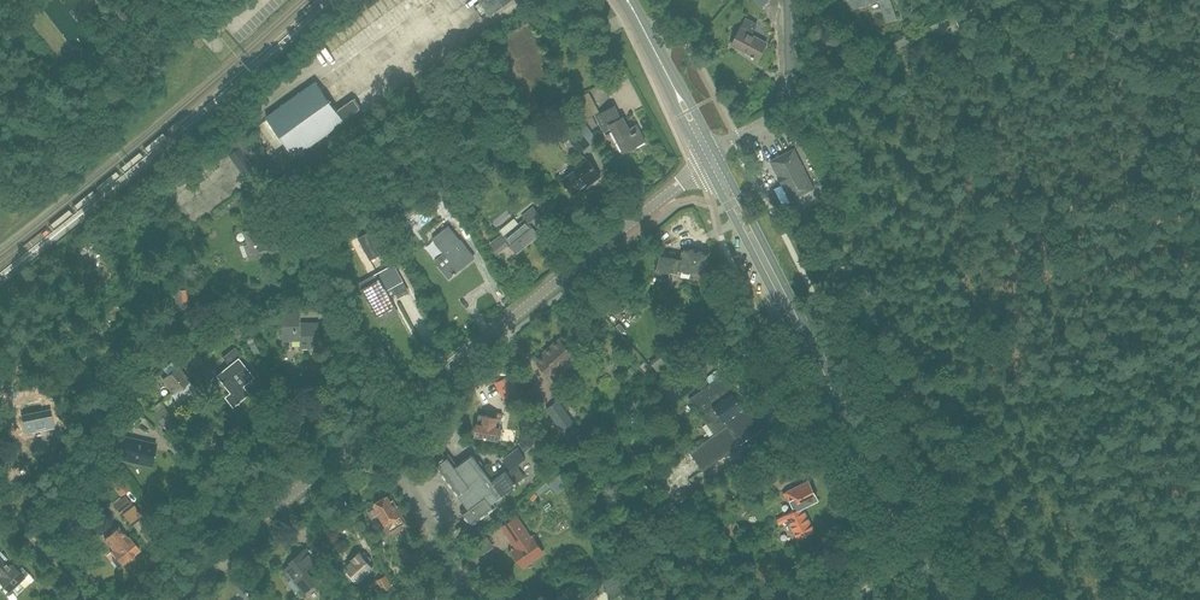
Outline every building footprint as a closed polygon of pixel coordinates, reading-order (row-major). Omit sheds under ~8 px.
[(490,15),(510,0),(480,0),(490,15)] [(850,10),(878,0),(847,0),(850,10)] [(886,22),(897,18),(891,0),(878,0),(886,22)] [(758,23),(746,16),(740,27),(740,26),(731,44),(759,59),(767,42),(752,34),(758,23)] [(842,33),(819,29),(817,38),(827,40),(826,43),(839,46),(842,33)] [(717,83),(726,79),(714,55),(706,59),(717,83)] [(337,110),(316,80),(266,116),(294,156),(361,108),(353,98),(337,110)] [(583,89),(592,110),(605,104),(597,83),(583,89)] [(599,112),(594,115),(599,124),(603,131),(611,127),(624,152),(637,145),(636,143),(645,139),(640,129),(633,132),(624,115),(621,117),(615,104),(599,112)] [(581,131),(569,140),(579,153),(591,143),(581,131)] [(229,154),(243,174),(255,166),(246,153),(251,149),(247,142),(246,143),(240,135),(222,148),(227,155),(229,154)] [(499,151),(504,163),(517,158),(512,145),(499,151)] [(793,148),(790,150),(771,160),(791,199),(813,188),(807,175),(793,148)] [(594,181),(601,175),(588,159),(562,179),(567,185),(566,185),(571,191),(572,190),(574,193),(592,179),(594,181)] [(436,204),(446,216),(456,209),(446,196),(436,204)] [(531,225),(542,216),(534,206),(523,214),(526,218),(504,236),(503,234),(492,243),(499,251),(509,243),(517,251),(539,234),(531,225)] [(262,224),(246,230),(245,229),(244,228),(243,228),(241,228),(240,228),(238,228),(237,228),(236,229),(235,230),(234,231),(234,232),(233,233),(233,234),(233,235),(233,236),(233,237),(233,238),(234,239),(234,240),(235,241),(236,241),(237,242),(239,243),(240,243),(241,243),(242,243),(243,243),(245,242),(250,258),(278,248),(274,238),(271,240),(268,232),(265,233),(262,224)] [(449,277),(474,257),(461,239),(461,238),(450,224),(433,237),(451,260),(441,267),(449,277)] [(358,237),(370,259),(384,252),(372,229),(358,237)] [(676,271),(676,267),(681,268),(682,270),(688,271),(689,270),(703,273),(705,264),(706,263),(708,257),(707,256),(707,252),(705,252),(705,250),(699,249),(698,250),(684,247),(682,256),(660,252),(656,267),(676,271)] [(362,288),(377,315),(396,305),(387,289),(404,280),(395,263),(376,273),(379,279),(362,288)] [(174,290),(176,310),(191,308),(188,288),(174,290)] [(301,347),(319,347),(319,322),(300,322),(300,310),(283,310),(283,338),(300,338),(301,347)] [(544,352),(535,358),(557,385),(568,376),(559,365),(572,354),(558,337),(542,350),(544,352)] [(222,357),(229,365),(216,375),(230,392),(225,396),(233,406),(249,393),(243,385),(254,376),(239,358),(242,355),(235,347),(222,357)] [(673,362),(664,351),(650,362),(658,373),(673,362)] [(178,367),(164,378),(175,392),(172,395),(178,402),(195,388),(193,385),(178,367)] [(707,423),(702,426),(709,436),(689,450),(702,469),(762,427),(747,406),(743,409),(730,392),(735,389),(724,373),(721,375),(717,369),(705,377),(709,383),(689,397),(707,423)] [(509,374),(496,381),(506,401),(520,394),(509,374)] [(50,383),(26,387),(28,399),(52,395),(50,383)] [(568,439),(580,430),(559,399),(546,408),(568,439)] [(177,424),(159,401),(152,407),(156,413),(155,415),(167,431),(177,424)] [(122,419),(130,430),(146,419),(138,408),(122,419)] [(501,427),(503,413),(492,411),(491,415),(479,413),(476,433),(501,438),(503,428),(501,427)] [(26,416),(28,431),(57,427),(54,412),(26,416)] [(796,428),(786,434),(789,440),(800,433),(796,428)] [(157,442),(123,435),(119,454),(139,458),(138,464),(152,466),(157,442)] [(524,451),(534,444),(529,438),(520,444),(524,451)] [(55,453),(64,452),(63,440),(54,442),(55,453)] [(493,480),(503,494),(517,484),(516,483),(526,475),(517,463),(526,456),(518,447),(504,458),(512,468),(508,472),(506,470),(493,480)] [(503,494),(493,480),(472,453),(458,464),(448,452),(434,463),(467,506),(461,511),(471,525),(497,506),(493,501),(503,494)] [(116,471),(107,477),(111,483),(117,491),(121,496),(130,489),(126,484),(120,476),(116,471)] [(556,494),(571,482),(563,472),(548,484),(556,494)] [(814,529),(802,506),(818,498),(808,479),(783,491),(786,497),(789,496),(795,508),(785,513),(790,522),(786,524),(791,534),(795,532),(797,537),(814,529)] [(113,505),(119,513),(132,503),(126,496),(113,505)] [(376,504),(368,509),(372,516),(378,512),(385,524),(391,533),(406,523),(401,514),(392,500),(390,501),(387,496),(375,503),(376,504)] [(738,496),(729,503),(734,511),(744,505),(738,496)] [(509,532),(519,547),(514,550),(524,565),(543,551),(532,534),(530,535),(517,516),(502,526),(507,533),(509,532)] [(103,538),(113,549),(108,553),(119,566),(140,549),(129,536),(128,537),(118,526),(103,538)] [(401,549),(406,558),(411,555),(406,546),(401,549)] [(284,569),(295,582),(303,592),(307,589),(316,582),(306,569),(317,560),(306,547),(306,548),(295,558),(296,559),(284,569)] [(24,585),(20,581),(24,577),(23,575),(26,571),(22,566),(18,570),(13,564),(9,568),(4,563),(8,559),(0,551),(0,576),(0,589),(1,590),(4,587),(9,592),(13,588),(17,592),(24,585)] [(418,551),(411,555),(406,558),(410,566),(423,559),(418,551)] [(359,580),(373,567),(369,563),(370,561),(363,553),(361,555),(359,552),(346,565),(348,567),(348,568),(359,580)] [(331,571),(323,562),(317,567),(325,576),(331,571)] [(387,574),(377,578),(382,590),(392,586),(387,574)] [(606,588),(612,599),(626,591),(620,580),(619,580),(617,576),(605,582),(608,587),(606,588)] [(702,599),(717,599),(711,590),(710,591),(708,588),(704,590),(706,594),(700,598),(702,599)] [(582,599),(583,599),(594,599),(600,595),(594,589),(582,599)]
